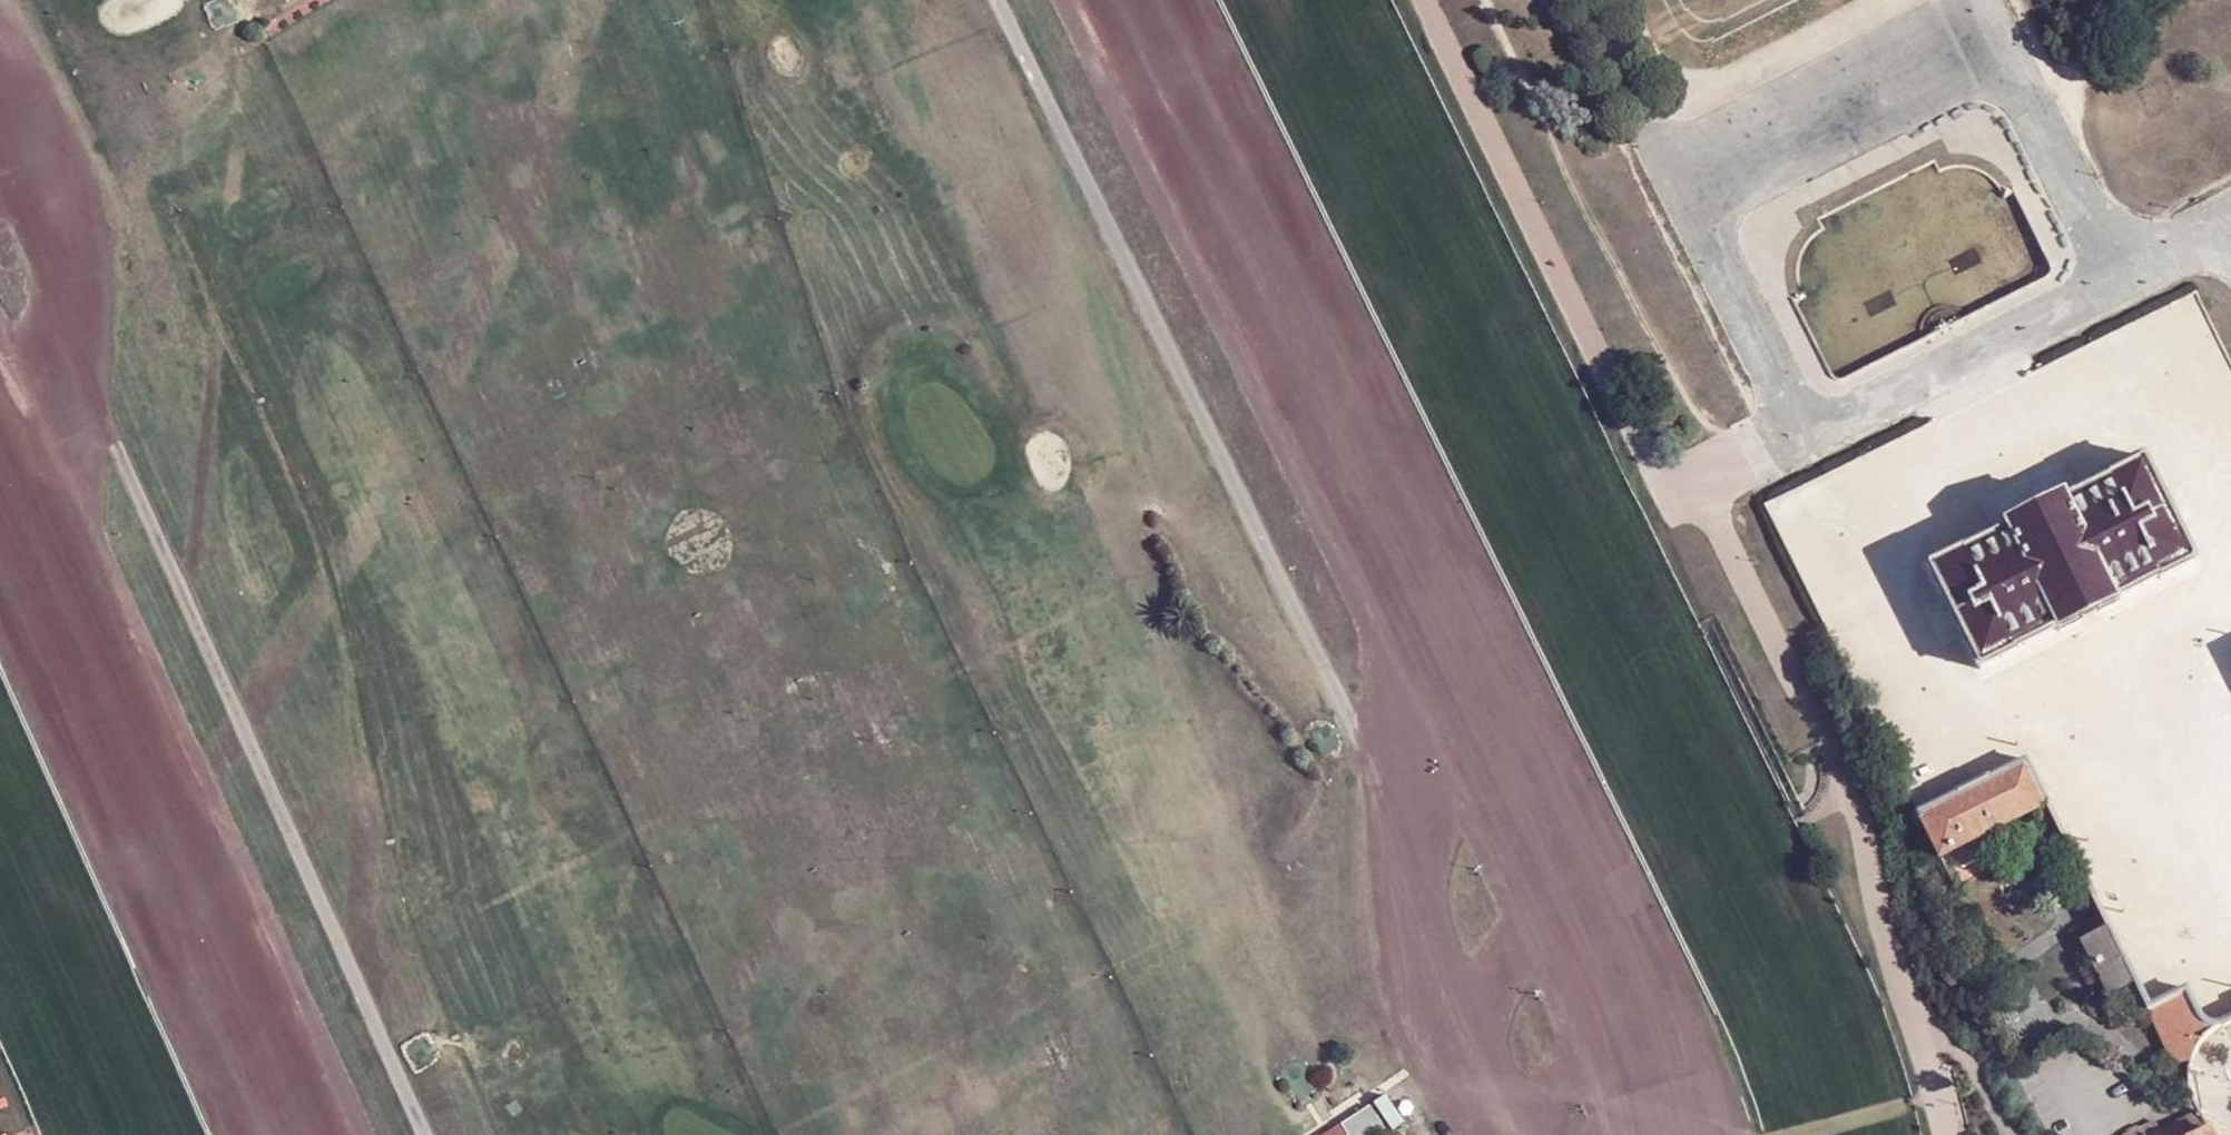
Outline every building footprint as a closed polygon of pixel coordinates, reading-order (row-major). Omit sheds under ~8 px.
[(2159,580),(2196,562),(2195,560),(2197,558),(2172,508),(2148,458),(2144,456),(2107,474),(2107,476),(2068,495),(2066,495),(2034,511),(1964,547),(1963,546),(1927,563),(1928,566),(1926,567),(1952,618),(1977,668),(1979,670),(2016,651),(2015,649),(2056,629),(2056,631),(2087,616),(2103,609),(2119,600),(2118,599),(2159,579),(2159,580)] [(1916,813),(1938,856),(2047,804),(2026,760),(1988,779),(1987,777),(1956,792),(1956,794),(1916,813)] [(2107,924),(2080,938),(2120,1016),(2147,1005),(2107,924)] [(2190,1031),(2206,1023),(2201,1018),(2195,1008),(2184,988),(2147,1005),(2169,1049),(2194,1037),(2190,1031)] [(1326,1134),(1378,1134),(1385,1131),(1373,1109),(1326,1134)] [(2207,1127),(2199,1109),(2158,1129),(2153,1119),(2122,1134),(2192,1134),(2207,1127)]
